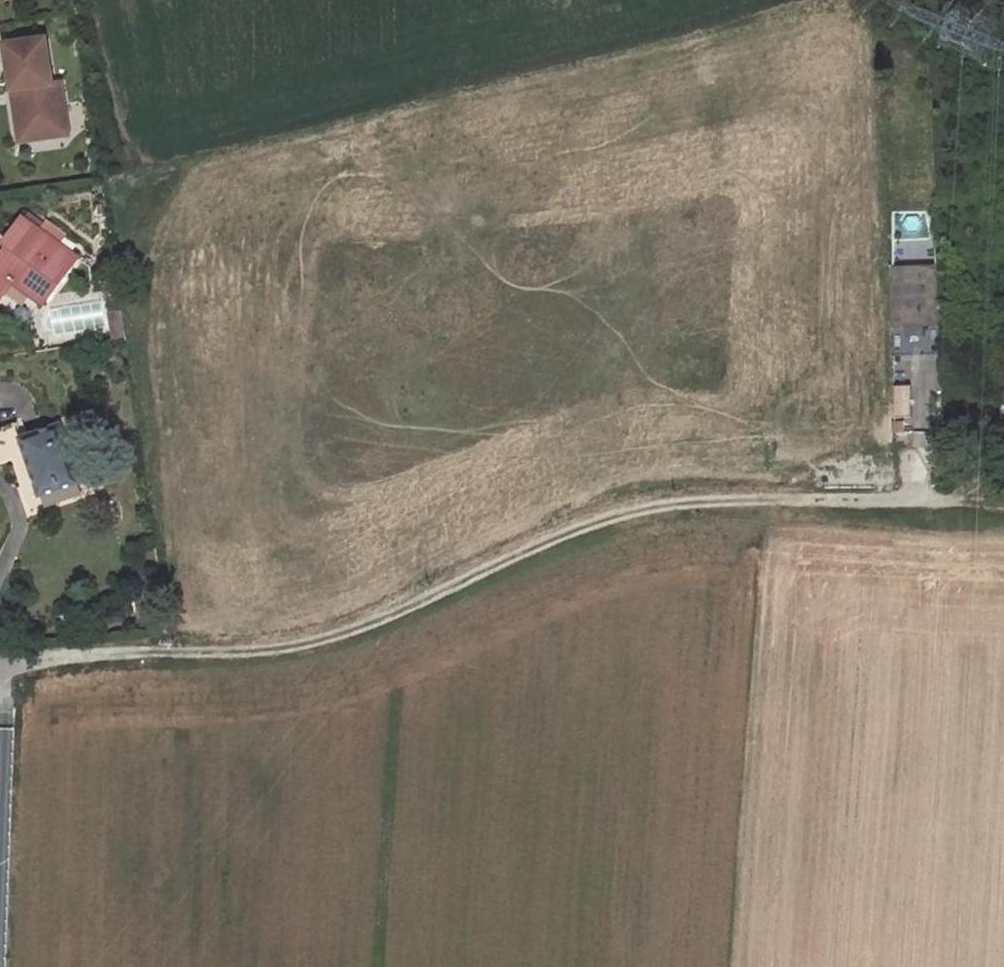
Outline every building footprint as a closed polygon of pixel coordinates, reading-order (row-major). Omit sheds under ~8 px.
[(47,40),(7,46),(21,143),(52,138),(50,123),(67,121),(62,84),(54,85),(47,40)] [(50,123),(52,138),(69,136),(67,121),(50,123)] [(21,214),(0,243),(0,244),(5,247),(0,253),(0,300),(1,301),(12,286),(43,307),(80,256),(21,214)] [(939,324),(937,266),(892,267),(895,326),(939,324)] [(913,385),(897,386),(898,416),(914,416),(913,385)] [(20,439),(39,496),(77,483),(58,426),(20,439)]
